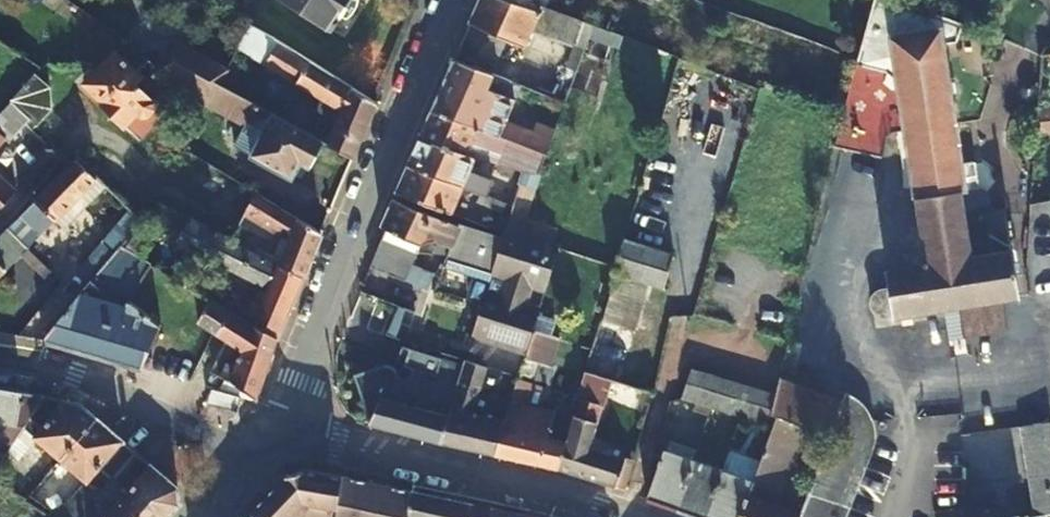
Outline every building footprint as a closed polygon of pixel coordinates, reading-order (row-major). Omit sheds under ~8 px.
[(332,31),(352,0),(285,0),(332,31)] [(538,10),(513,0),(480,0),(470,22),(525,45),(533,27),(540,11),(538,10)] [(858,62),(855,73),(886,82),(903,94),(908,131),(902,133),(905,153),(910,151),(924,262),(885,270),(887,290),(879,291),(874,295),(870,299),(869,305),(871,313),(882,320),(945,308),(950,340),(1005,331),(1000,299),(1017,296),(1002,210),(963,216),(960,191),(963,191),(944,52),(955,51),(963,31),(876,3),(858,62)] [(584,48),(594,24),(541,5),(538,10),(540,11),(533,27),(574,44),(584,48)] [(241,47),(242,48),(267,64),(281,42),(251,23),(247,27),(252,31),(241,47)] [(175,77),(212,98),(221,83),(230,68),(176,36),(157,65),(162,69),(175,77)] [(11,46),(29,58),(35,51),(16,39),(11,46)] [(1049,54),(1049,40),(1040,55),(1049,54)] [(281,42),(267,64),(325,102),(312,134),(323,140),(326,142),(333,126),(362,139),(378,102),(326,69),(281,42)] [(575,73),(584,48),(574,44),(565,68),(575,73)] [(157,65),(132,48),(89,88),(110,105),(107,109),(142,140),(156,125),(165,108),(136,82),(142,76),(138,72),(144,65),(158,74),(162,69),(157,65)] [(526,148),(532,132),(505,120),(514,99),(504,94),(510,80),(455,57),(432,108),(477,127),(508,141),(526,148)] [(30,127),(36,132),(56,111),(55,91),(40,78),(11,110),(28,125),(30,127)] [(221,83),(212,98),(251,120),(267,129),(276,114),(221,83)] [(543,156),(526,148),(508,141),(477,127),(432,108),(420,135),(465,154),(475,157),(521,170),(536,174),(543,156)] [(8,138),(12,142),(28,125),(11,110),(2,120),(0,122),(0,131),(8,138)] [(312,134),(276,114),(267,129),(253,154),(293,177),(302,161),(310,165),(323,140),(312,134)] [(267,129),(251,120),(237,144),(253,154),(267,129)] [(536,122),(532,132),(526,148),(543,156),(554,129),(536,122)] [(333,126),(326,142),(354,158),(362,139),(333,126)] [(469,171),(475,157),(465,154),(420,135),(408,163),(462,186),(469,171)] [(76,157),(70,163),(35,199),(36,200),(14,223),(12,222),(6,228),(27,247),(30,250),(60,219),(98,178),(76,157)] [(408,163),(396,191),(450,214),(462,186),(408,163)] [(462,186),(479,193),(486,196),(492,181),(469,171),(462,186)] [(17,191),(0,174),(0,205),(2,207),(17,191)] [(109,187),(98,178),(60,219),(69,229),(109,187)] [(287,246),(311,261),(323,234),(299,219),(258,193),(248,211),(291,239),(287,246)] [(476,202),(482,205),(486,196),(479,193),(476,202)] [(482,205),(501,213),(505,204),(486,196),(482,205)] [(382,229),(441,254),(446,257),(457,224),(394,197),(382,229)] [(162,199),(147,220),(271,288),(257,324),(280,338),(305,277),(280,264),(233,238),(162,199)] [(125,248),(128,245),(139,231),(123,222),(112,238),(125,248)] [(457,224),(446,257),(441,270),(473,279),(466,302),(482,306),(501,239),(462,226),(457,224)] [(0,234),(0,240),(17,257),(27,247),(6,228),(0,234)] [(441,254),(382,229),(379,235),(383,239),(416,252),(415,254),(441,258),(441,254)] [(535,322),(539,310),(522,305),(528,284),(545,289),(557,248),(503,233),(501,239),(482,306),(472,339),(525,354),(535,322)] [(620,245),(612,273),(649,284),(664,288),(673,254),(657,249),(649,247),(622,238),(620,245)] [(383,239),(377,254),(409,268),(415,254),(416,252),(383,239)] [(0,240),(0,264),(6,270),(17,257),(0,240)] [(101,276),(123,251),(110,240),(88,265),(101,276)] [(125,248),(123,251),(101,276),(85,294),(108,302),(141,253),(128,245),(125,248)] [(311,261),(287,246),(280,264),(305,277),(311,261)] [(409,268),(377,254),(372,267),(405,281),(409,268)] [(143,368),(189,382),(216,331),(229,306),(157,263),(129,303),(166,328),(143,368)] [(649,284),(612,273),(598,323),(633,333),(649,284)] [(166,328),(129,303),(125,308),(108,302),(85,294),(44,340),(143,368),(166,328)] [(229,306),(216,331),(229,339),(245,348),(255,323),(229,306)] [(535,322),(525,354),(525,356),(513,399),(512,402),(527,406),(539,364),(550,367),(558,339),(536,332),(539,323),(535,322)] [(255,323),(245,348),(234,380),(256,398),(259,400),(280,338),(257,324),(255,323)] [(245,348),(229,339),(214,372),(220,374),(228,377),(234,380),(245,348)] [(350,378),(369,424),(367,427),(442,444),(464,367),(410,349),(406,359),(402,365),(410,369),(407,376),(397,380),(394,372),(390,367),(385,365),(379,366),(350,378)] [(506,420),(512,402),(513,399),(496,394),(503,372),(466,361),(464,367),(442,444),(496,456),(506,420)] [(539,364),(527,406),(539,410),(551,367),(550,367),(539,364)] [(720,379),(712,376),(691,370),(682,397),(711,408),(720,379)] [(572,422),(566,445),(588,451),(598,415),(645,428),(654,394),(585,373),(572,422)] [(769,418),(828,439),(844,396),(780,373),(774,397),(769,418)] [(255,400),(256,398),(234,380),(228,377),(223,391),(255,400)] [(750,389),(741,386),(720,379),(711,408),(740,417),(750,389)] [(0,386),(0,439),(14,441),(46,394),(0,386)] [(769,418),(774,397),(750,389),(740,417),(767,427),(769,418)] [(208,405),(236,412),(240,398),(211,390),(208,405)] [(59,447),(82,406),(46,394),(14,441),(58,449),(59,447)] [(799,516),(835,516),(862,445),(863,436),(863,426),(860,414),(856,406),(844,395),(844,396),(828,439),(799,516)] [(566,445),(572,422),(554,418),(555,414),(539,410),(527,406),(512,402),(506,420),(496,456),(559,474),(566,445)] [(82,406),(59,447),(94,477),(108,488),(113,482),(137,454),(82,406)] [(767,427),(772,429),(753,483),(742,516),(799,516),(828,439),(769,418),(767,427)] [(1049,509),(1049,418),(1023,420),(1031,510),(1049,509)] [(616,490),(623,464),(623,461),(588,451),(566,445),(559,474),(616,490)] [(723,472),(727,460),(698,449),(693,462),(723,472)] [(646,500),(678,511),(693,462),(664,452),(646,500)] [(152,467),(137,454),(113,482),(128,494),(152,467)] [(695,516),(708,516),(723,472),(693,462),(678,511),(695,516)] [(635,467),(623,464),(616,490),(627,493),(635,467)] [(128,494),(108,516),(170,516),(179,507),(178,490),(152,467),(128,494)] [(411,493),(381,487),(351,481),(307,471),(286,479),(251,516),(408,516),(411,493)] [(753,483),(723,472),(708,516),(742,516),(753,483)] [(108,488),(94,477),(62,516),(84,516),(108,488)] [(128,494),(113,482),(108,488),(84,516),(108,516),(128,494)] [(411,493),(408,516),(493,516),(494,511),(411,493)]
